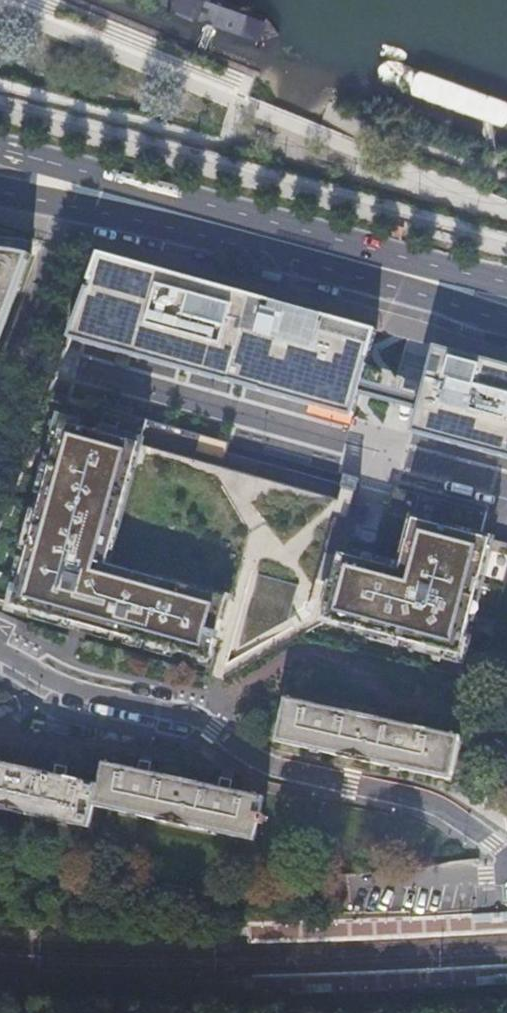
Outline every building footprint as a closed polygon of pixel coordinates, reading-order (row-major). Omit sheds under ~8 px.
[(32,255),(6,250),(0,250),(0,340),(32,255)] [(311,308),(99,251),(69,337),(286,395),(318,404),(353,413),(378,326),(311,308)] [(437,343),(420,405),(414,429),(506,454),(506,362),(437,343)] [(354,476),(48,392),(37,424),(61,431),(139,445),(346,503),(354,476)] [(139,445),(61,431),(13,605),(95,626),(210,659),(227,597),(108,564),(139,445)] [(491,512),(423,493),(403,569),(343,553),(330,599),(325,618),(462,655),(493,539),(484,536),(491,512)] [(288,697),(277,741),(310,748),(409,770),(451,779),(461,735),(288,697)] [(91,828),(96,806),(261,844),(271,801),(229,791),(147,771),(107,762),(102,786),(65,777),(0,761),(0,807),(91,828)]
